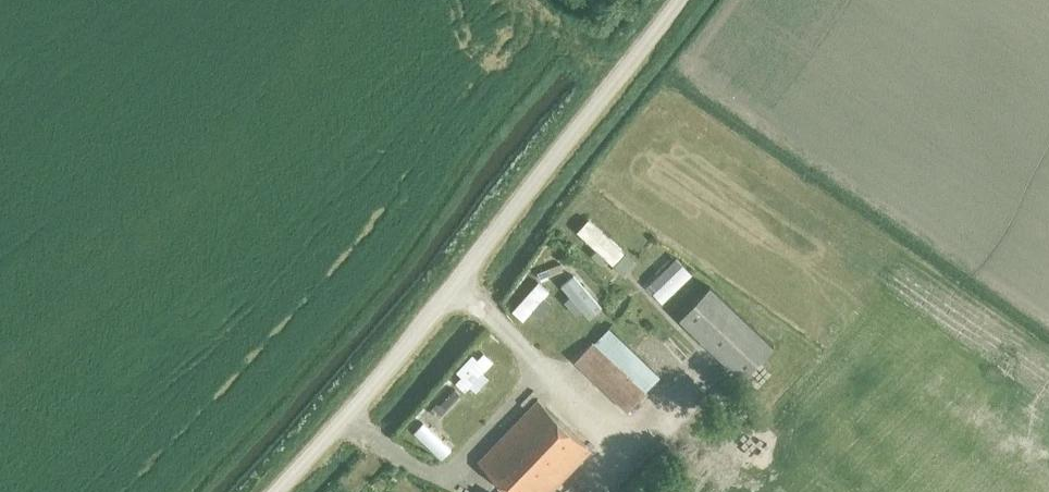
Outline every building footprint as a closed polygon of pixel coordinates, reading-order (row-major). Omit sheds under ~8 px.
[(625,255),(593,223),(583,232),(602,251),(598,255),(606,263),(610,259),(616,264),(625,255)] [(662,302),(691,273),(683,264),(664,282),(656,274),(648,281),(656,290),(653,293),(662,302)] [(593,302),(570,275),(561,283),(572,296),(565,301),(574,311),(580,306),(584,310),(593,302)] [(537,282),(516,307),(525,315),(526,313),(532,318),(538,310),(533,306),(546,290),(537,282)] [(681,316),(746,375),(775,343),(710,284),(681,316)] [(575,358),(629,410),(645,394),(591,342),(575,358)] [(484,352),(455,382),(465,391),(472,383),(476,387),(483,380),(479,376),(493,361),(484,352)] [(592,449),(540,398),(479,461),(509,491),(550,491),(592,449)] [(413,430),(440,456),(450,446),(443,440),(447,436),(440,429),(436,433),(423,420),(413,430)]
